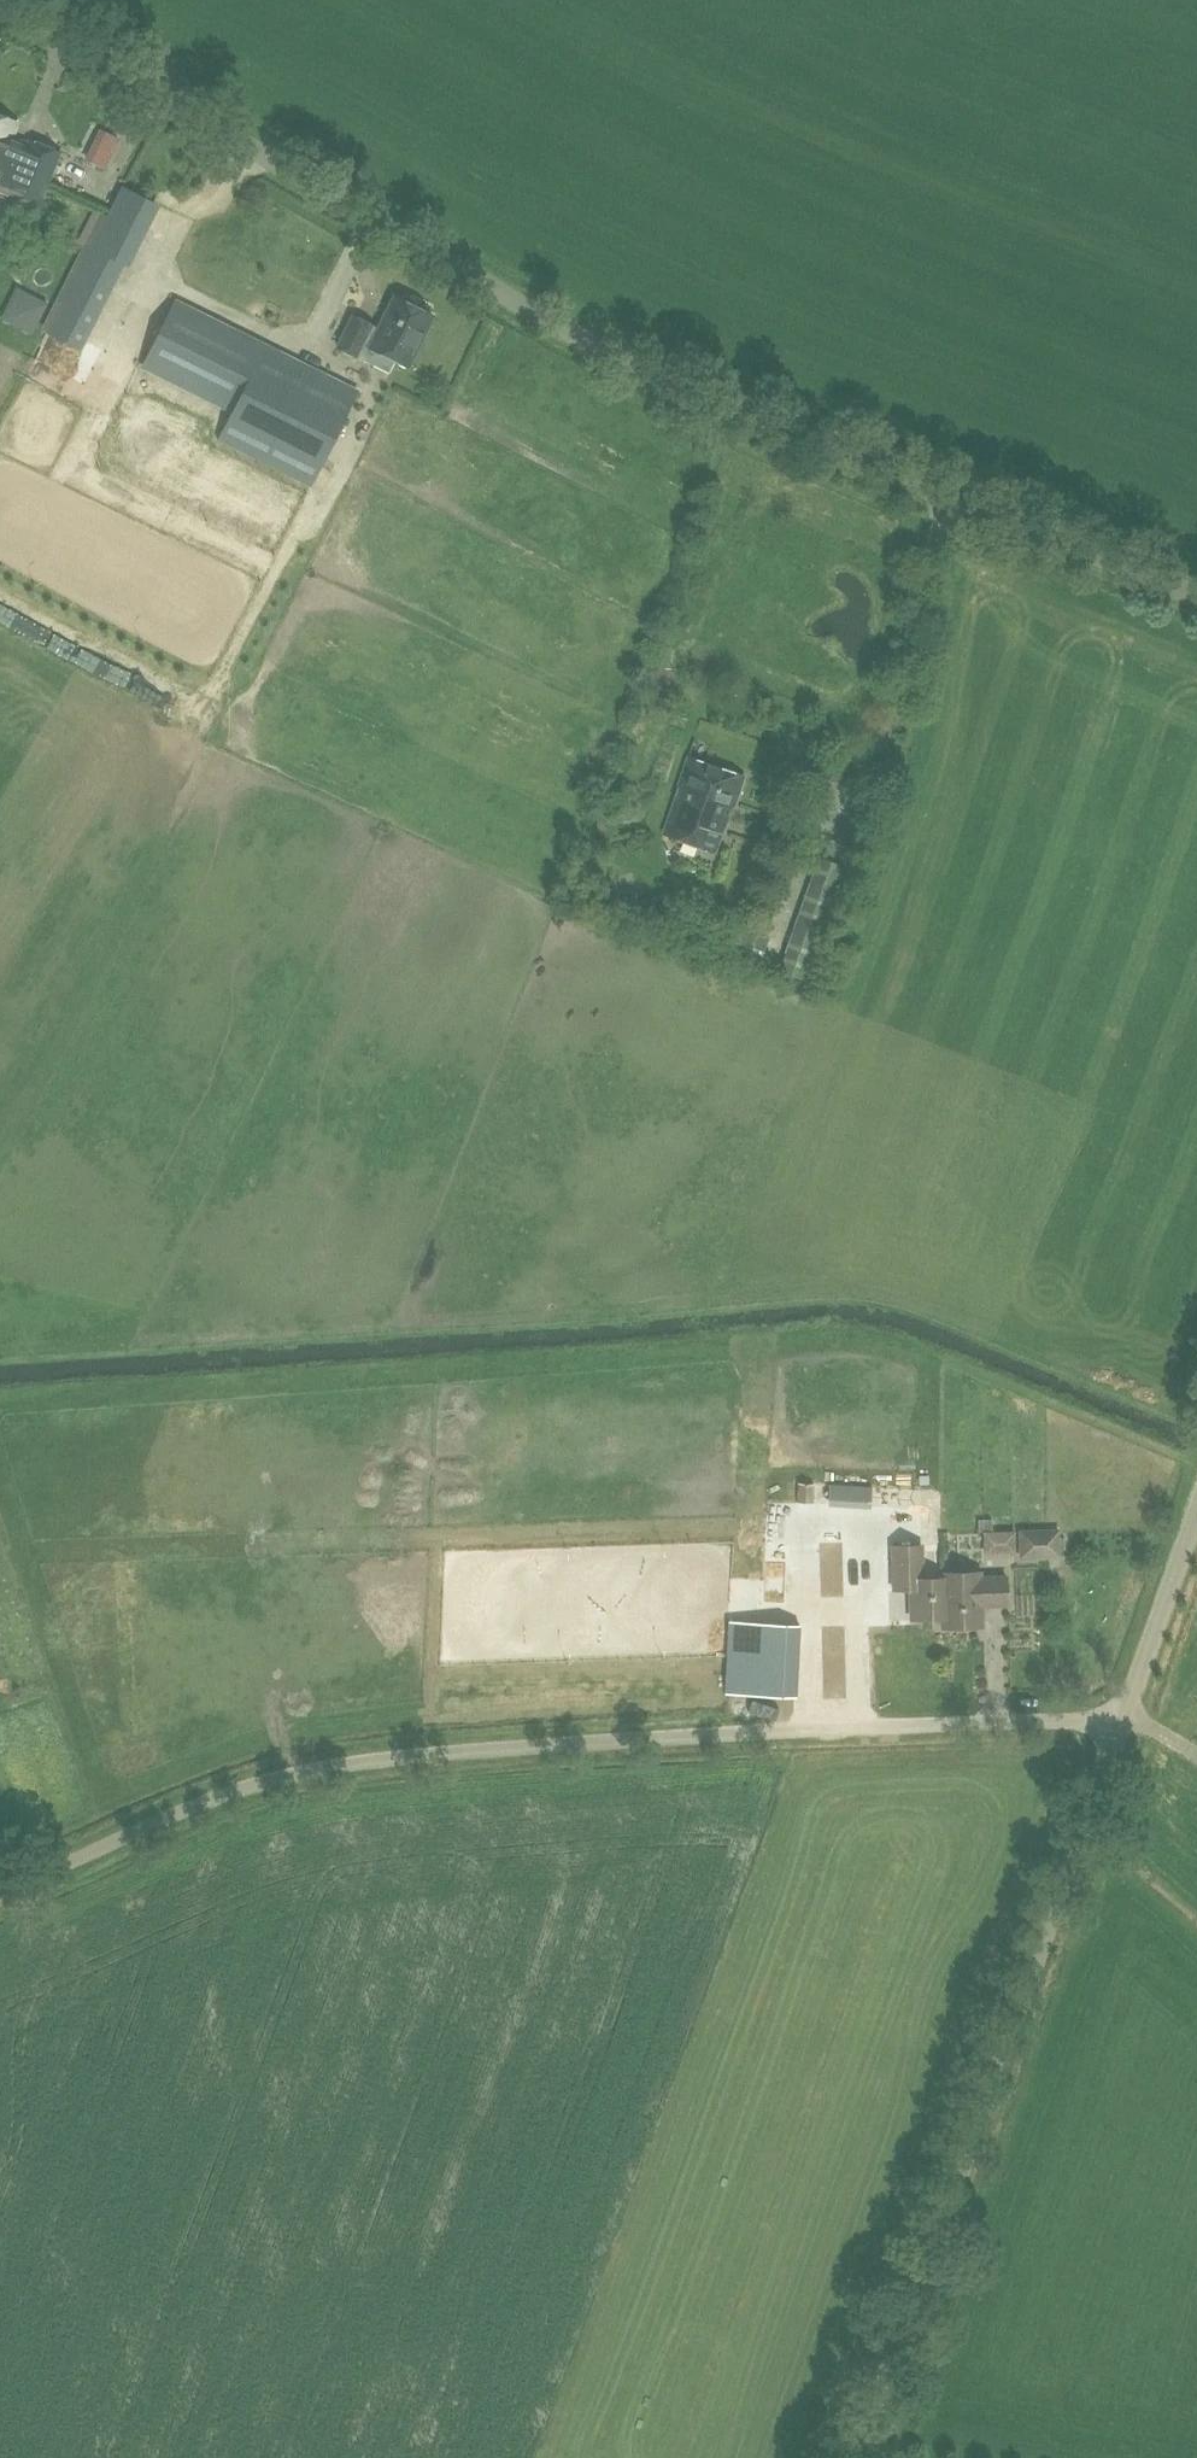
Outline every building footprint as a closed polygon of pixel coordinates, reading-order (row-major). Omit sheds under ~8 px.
[(28,144),(11,136),(17,122),(0,115),(0,195),(4,197),(36,210),(47,184),(60,152),(30,140),(29,143),(28,144)] [(81,348),(124,263),(89,246),(48,329),(81,348)] [(352,315),(337,347),(356,357),(363,342),(407,364),(431,315),(393,296),(377,329),(370,325),(370,324),(352,315)] [(148,357),(238,401),(263,349),(173,306),(148,357)] [(263,349),(238,401),(218,441),(311,487),(357,392),(265,346),(263,349)] [(744,777),(716,767),(688,757),(678,786),(679,787),(662,833),(715,853),(732,806),(733,806),(744,777)] [(811,984),(852,871),(819,859),(778,972),(811,984)] [(814,1502),(814,1483),(797,1483),(797,1502),(814,1502)] [(1059,1555),(1058,1530),(1020,1530),(1020,1556),(1059,1555)] [(944,1618),(942,1579),(919,1579),(918,1546),(893,1547),(894,1590),(913,1590),(914,1619),(944,1618)] [(948,1578),(942,1579),(944,1618),(945,1618),(945,1627),(984,1626),(984,1605),(1008,1605),(1007,1576),(980,1576),(980,1570),(948,1570),(948,1578)] [(798,1655),(800,1626),(729,1622),(725,1693),(790,1696),(793,1655),(798,1655)]
